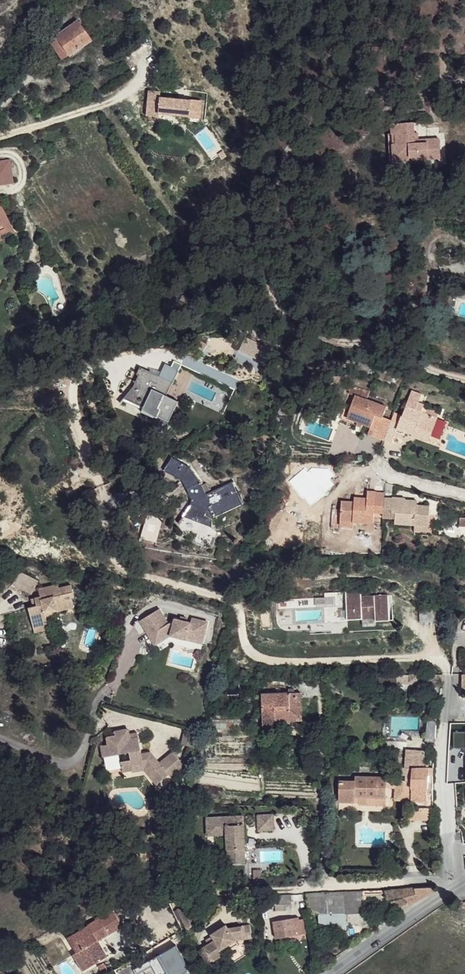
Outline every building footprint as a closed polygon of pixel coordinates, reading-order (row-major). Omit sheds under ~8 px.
[(77,21),(54,36),(67,55),(90,39),(77,21)] [(54,36),(48,40),(61,58),(67,55),(54,36)] [(160,91),(148,90),(146,116),(157,117),(158,113),(188,116),(188,118),(199,119),(201,100),(190,99),(190,100),(159,98),(160,91)] [(134,130),(139,127),(128,110),(123,113),(134,130)] [(412,124),(388,125),(391,163),(403,163),(416,160),(418,162),(426,161),(426,160),(437,160),(437,139),(416,140),(416,133),(413,134),(412,124)] [(0,160),(0,169),(1,169),(3,174),(4,185),(13,183),(10,159),(0,160)] [(10,225),(0,204),(0,230),(10,225)] [(3,240),(1,236),(10,231),(14,233),(15,233),(10,225),(0,230),(0,241),(3,240)] [(137,374),(139,375),(129,401),(144,407),(143,410),(158,418),(152,429),(166,437),(173,423),(171,421),(180,401),(166,395),(172,382),(173,383),(179,370),(165,364),(159,376),(140,367),(137,374)] [(350,392),(356,395),(356,394),(368,398),(371,391),(353,384),(350,392)] [(412,389),(398,427),(398,436),(404,436),(406,431),(414,433),(415,429),(431,435),(438,416),(422,411),(424,404),(425,403),(419,401),(423,393),(412,389)] [(356,394),(356,395),(350,412),(365,418),(364,422),(372,426),(369,432),(378,435),(385,416),(384,416),(388,406),(368,398),(356,394)] [(365,418),(350,412),(348,416),(364,422),(365,418)] [(385,416),(378,435),(385,438),(392,419),(385,416)] [(392,419),(385,438),(393,441),(398,427),(399,422),(392,419)] [(415,429),(414,433),(425,438),(430,439),(431,435),(415,429)] [(165,472),(183,481),(191,467),(172,457),(165,472)] [(187,489),(201,482),(191,467),(183,481),(187,489)] [(187,489),(194,503),(178,523),(180,525),(187,517),(213,530),(215,520),(218,519),(216,516),(243,503),(233,483),(235,482),(235,481),(207,495),(201,482),(187,489)] [(371,522),(373,512),(382,513),(384,496),(384,492),(367,491),(367,498),(359,497),(358,502),(353,501),(341,499),(338,518),(352,520),(371,522)] [(382,513),(381,516),(388,517),(389,511),(393,512),(392,522),(412,524),(426,525),(428,506),(416,505),(416,501),(404,499),(404,497),(384,496),(382,513)] [(218,519),(244,505),(243,503),(216,516),(218,519)] [(144,540),(159,544),(164,520),(148,516),(144,540)] [(411,531),(425,533),(426,525),(412,524),(411,531)] [(19,571),(12,583),(31,592),(37,581),(19,571)] [(29,608),(33,627),(48,624),(45,613),(56,610),(57,611),(74,607),(72,598),(74,597),(71,586),(59,588),(58,585),(39,589),(40,597),(32,599),(34,607),(29,608)] [(361,591),(345,591),(347,620),(363,619),(362,618),(375,617),(375,619),(375,621),(390,620),(388,594),(361,596),(361,591)] [(159,609),(140,620),(151,638),(159,633),(163,640),(171,636),(186,639),(187,636),(203,640),(207,622),(192,618),(190,623),(186,621),(180,620),(175,619),(173,625),(168,623),(159,609)] [(155,645),(163,640),(159,633),(151,638),(155,645)] [(427,676),(405,676),(405,683),(427,683),(427,685),(437,685),(437,676),(427,676)] [(276,725),(277,722),(289,722),(301,721),(301,694),(262,694),(263,727),(272,727),(273,727),(276,725)] [(144,764),(160,782),(168,775),(170,777),(185,766),(172,751),(159,763),(150,753),(142,754),(139,737),(131,739),(130,734),(129,729),(115,732),(115,736),(107,738),(108,744),(101,746),(104,757),(129,753),(130,760),(121,762),(122,772),(132,770),(132,767),(144,764)] [(185,730),(181,744),(193,747),(196,733),(185,730)] [(410,802),(426,803),(427,776),(432,776),(432,768),(429,768),(430,763),(425,763),(426,751),(405,749),(404,768),(412,768),(411,781),(410,792),(410,798),(410,802)] [(132,770),(133,772),(144,769),(157,784),(160,782),(144,764),(132,767),(132,770)] [(386,779),(386,778),(355,777),(354,783),(340,782),(338,802),(354,803),(354,796),(385,798),(386,789),(386,779)] [(393,790),(394,780),(394,779),(386,779),(386,789),(393,790)] [(410,798),(410,792),(411,781),(394,780),(393,790),(392,796),(410,798)] [(420,816),(421,807),(410,806),(409,816),(420,816)] [(431,817),(432,807),(421,807),(420,816),(431,817)] [(273,815),(258,815),(258,830),(274,829),(273,815)] [(243,816),(206,818),(207,835),(227,834),(228,864),(245,863),(243,816)] [(434,891),(433,887),(399,890),(401,895),(406,904),(407,905),(434,891)] [(385,900),(385,902),(390,900),(395,910),(406,904),(401,895),(399,890),(384,892),(385,900)] [(385,900),(384,892),(363,893),(363,901),(385,900)] [(327,912),(345,911),(344,893),(307,894),(308,913),(318,912),(319,931),(327,931),(327,912)] [(363,901),(363,893),(344,893),(345,911),(363,911),(363,901)] [(291,895),(273,896),(276,913),(284,912),(292,908),(291,895)] [(187,904),(178,909),(187,929),(197,924),(187,904)] [(96,939),(121,924),(112,908),(67,936),(76,951),(72,954),(82,969),(102,957),(93,941),(96,939)] [(327,912),(327,931),(345,930),(345,911),(327,912)] [(294,921),(293,918),(273,922),(276,939),(297,935),(294,921)] [(300,920),(294,921),(297,935),(303,934),(300,920)] [(212,936),(214,940),(208,944),(198,951),(207,966),(225,955),(221,949),(228,945),(236,940),(244,939),(242,926),(228,928),(226,925),(211,935),(212,936)] [(242,926),(244,939),(252,938),(250,925),(242,926)] [(106,955),(96,939),(93,941),(102,957),(106,955)] [(236,940),(228,945),(230,949),(239,944),(236,940)] [(108,971),(102,961),(97,964),(102,973),(108,971)]
